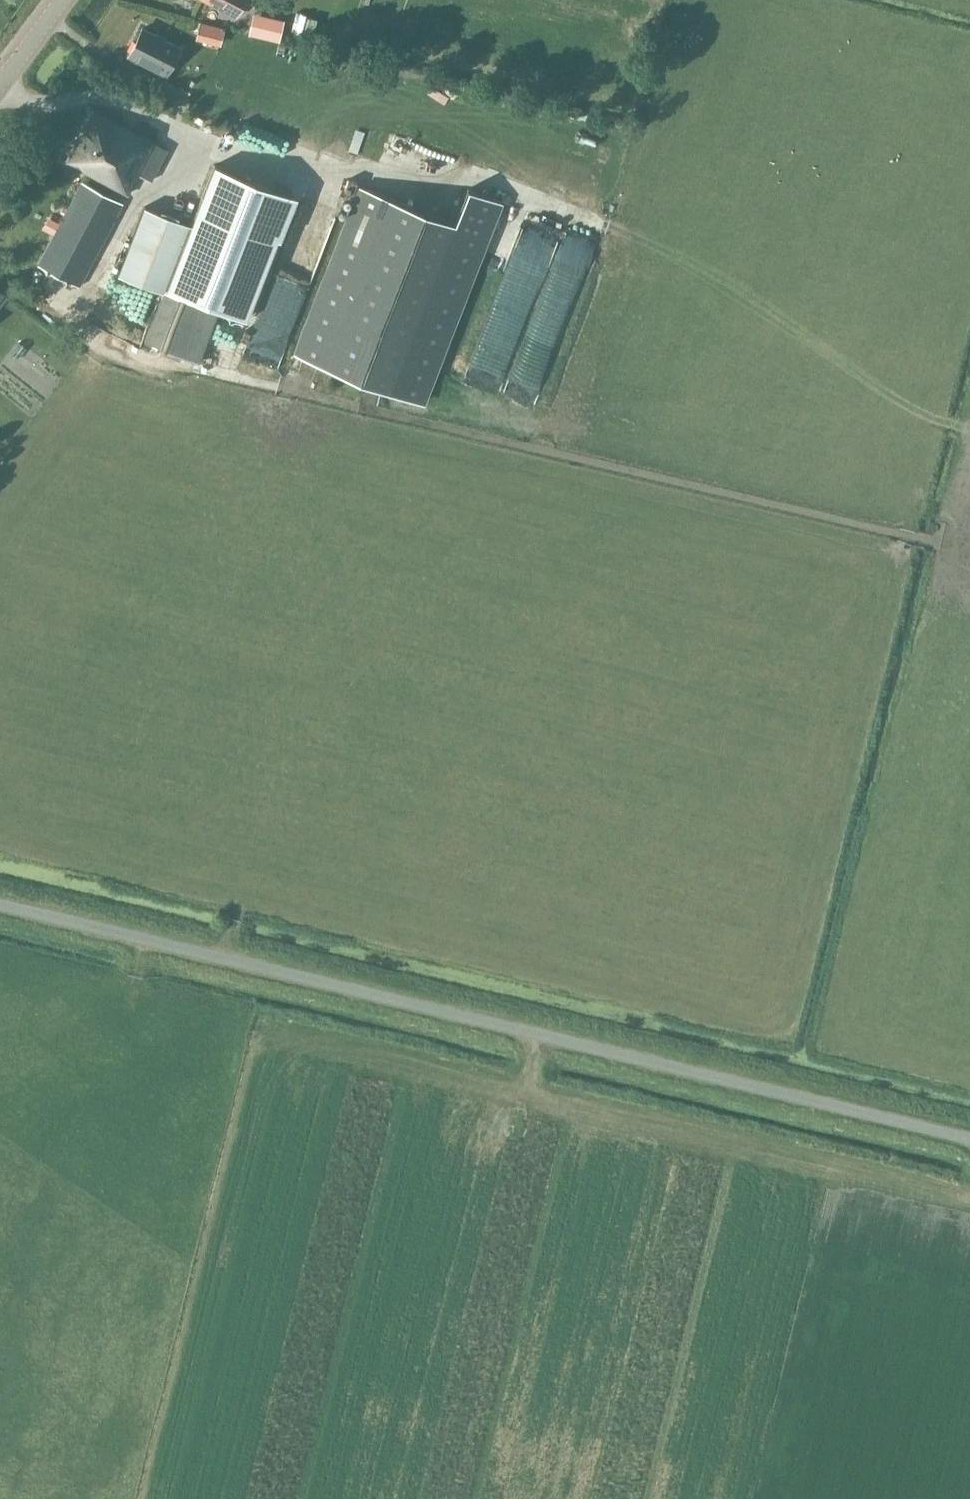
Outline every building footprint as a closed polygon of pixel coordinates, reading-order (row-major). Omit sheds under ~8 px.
[(237,16),(246,0),(205,0),(237,16)] [(265,37),(281,41),(286,21),(270,17),(265,37)] [(129,56),(167,75),(181,47),(143,27),(129,56)] [(93,109),(67,161),(88,172),(128,193),(138,174),(151,181),(168,148),(93,109)] [(215,165),(167,288),(247,319),(277,239),(281,240),(297,197),(215,165)] [(38,265),(79,287),(123,203),(83,181),(39,264),(38,265)] [(360,187),(294,352),(391,390),(456,224),(360,187)] [(456,224),(391,390),(425,403),(503,203),(469,190),(465,199),(456,224)] [(144,207),(118,274),(163,291),(189,224),(144,207)] [(164,291),(144,341),(199,362),(219,312),(164,291)]
